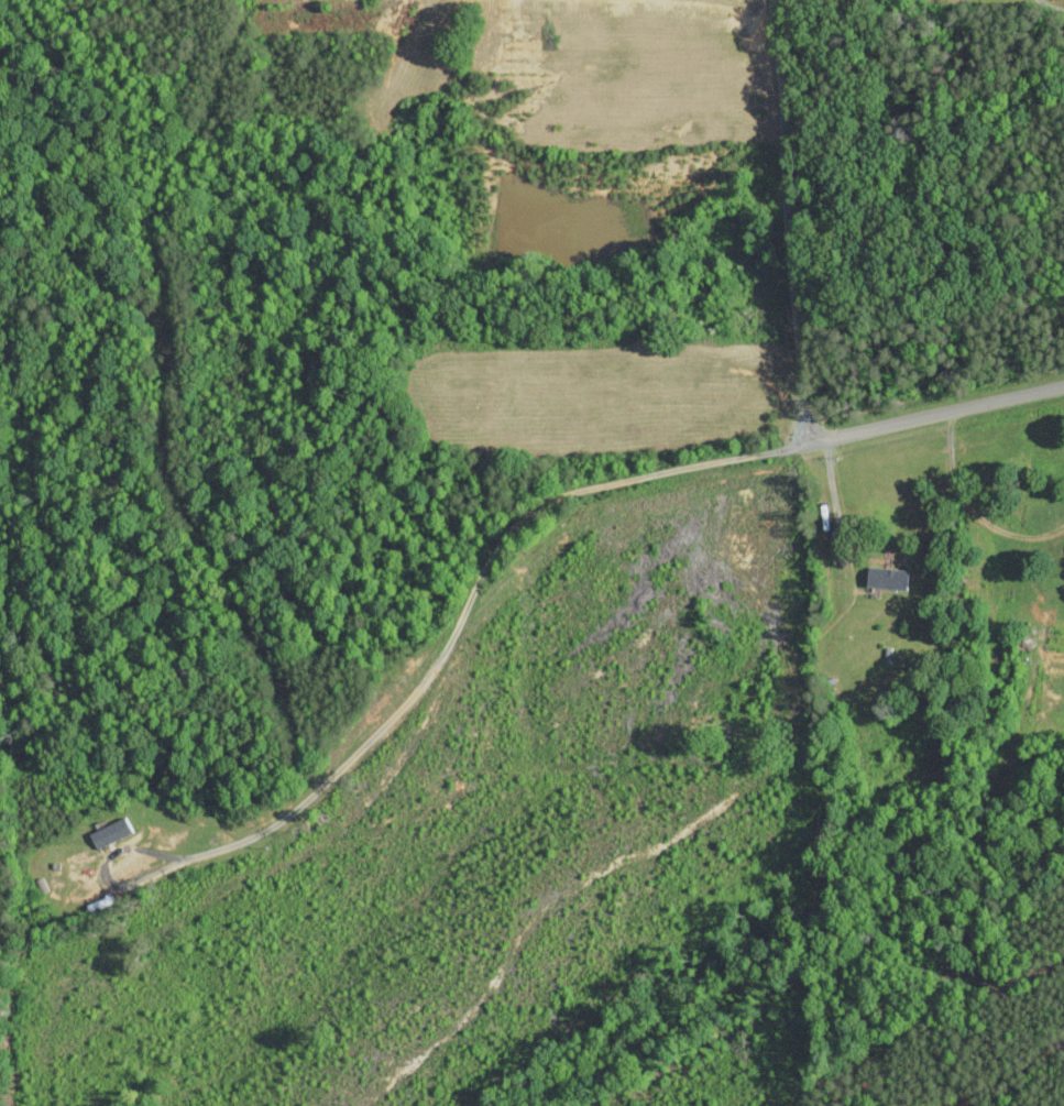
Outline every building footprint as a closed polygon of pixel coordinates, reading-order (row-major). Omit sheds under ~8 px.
[(862,584),(905,589),(908,569),(864,564),(862,584)]
